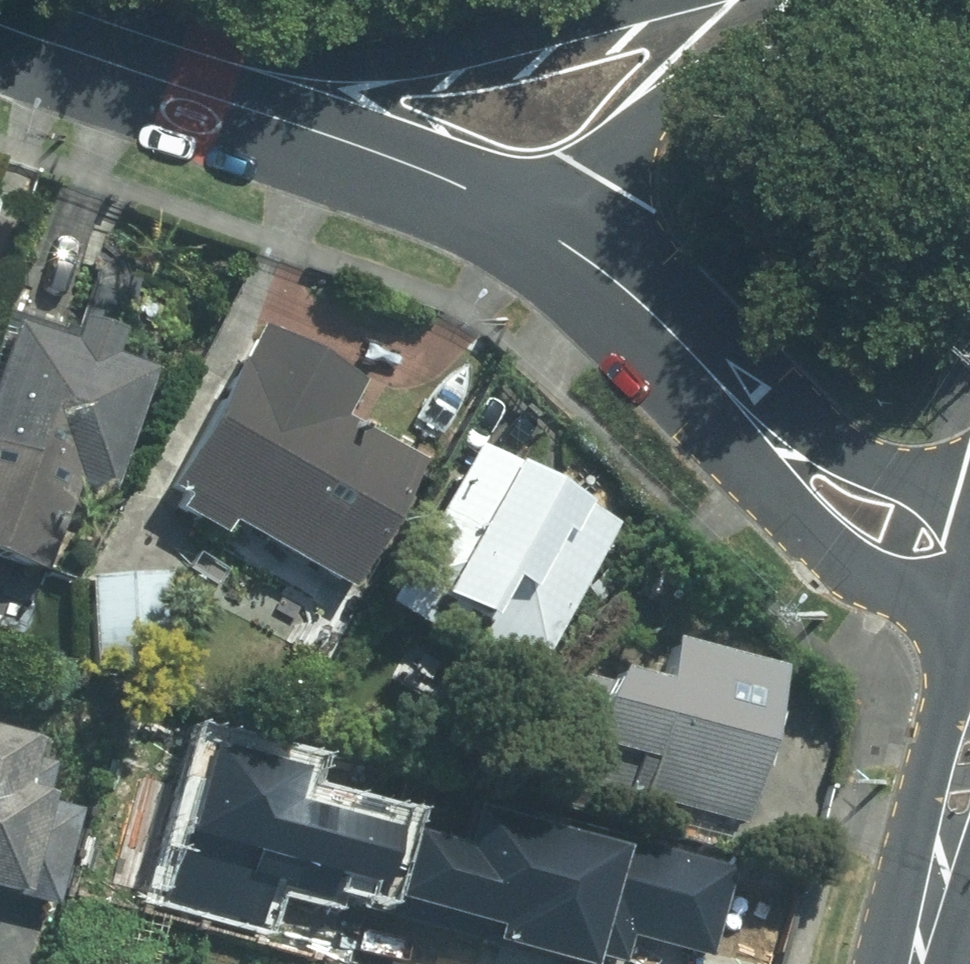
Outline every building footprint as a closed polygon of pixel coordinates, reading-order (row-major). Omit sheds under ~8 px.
[(30,304),(0,425),(0,536),(64,551),(81,481),(124,492),(163,337),(30,304)] [(374,377),(284,328),(195,491),(354,578),(421,456),(351,418),(374,377)] [(623,509),(483,433),(400,586),(442,609),(463,570),(499,589),(482,622),(544,655),(623,509)] [(676,653),(620,644),(615,673),(583,668),(575,721),(652,732),(643,797),(755,814),(781,643),(680,628),(678,639),(676,653)] [(0,701),(0,882),(43,891),(66,775),(40,770),(51,711),(0,701)] [(240,732),(217,815),(323,844),(300,925),(386,949),(396,916),(570,963),(585,963),(596,923),(715,956),(739,869),(538,813),(531,837),(481,823),(469,863),(433,853),(447,803),(351,777),(344,803),(309,794),(320,754),(240,732)]
